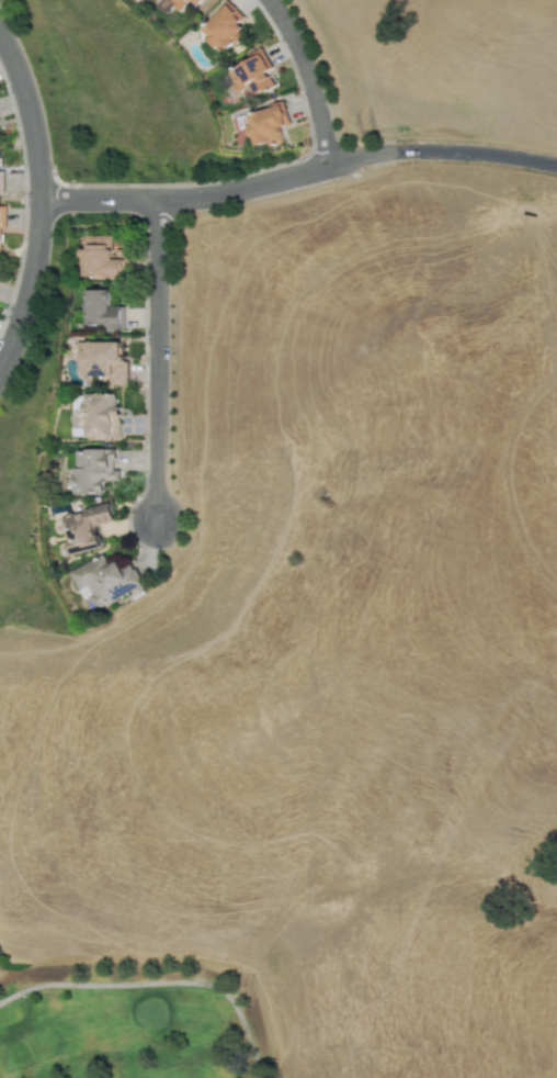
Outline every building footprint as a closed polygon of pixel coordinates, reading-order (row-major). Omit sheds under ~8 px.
[(182,9),(187,0),(168,0),(182,9)] [(246,30),(238,22),(242,18),(226,2),(200,31),(224,53),(246,30)] [(236,92),(248,87),(252,96),(275,85),(269,70),(262,54),(226,70),(236,92)] [(288,124),(284,104),(232,116),(236,132),(249,128),(253,146),(268,143),(268,145),(283,142),(280,126),(288,124)] [(124,259),(113,259),(113,245),(81,246),(82,278),(125,277),(124,259)] [(124,305),(111,305),(111,289),(86,289),(87,325),(106,324),(106,329),(124,329),(124,305)] [(77,375),(106,377),(106,384),(127,384),(128,358),(121,358),(121,341),(78,340),(77,375)] [(118,436),(117,393),(82,393),(82,408),(70,409),(70,437),(118,436)] [(112,520),(109,504),(60,515),(69,554),(100,547),(94,525),(112,520)] [(70,570),(91,610),(143,583),(132,562),(117,570),(107,551),(70,570)]
